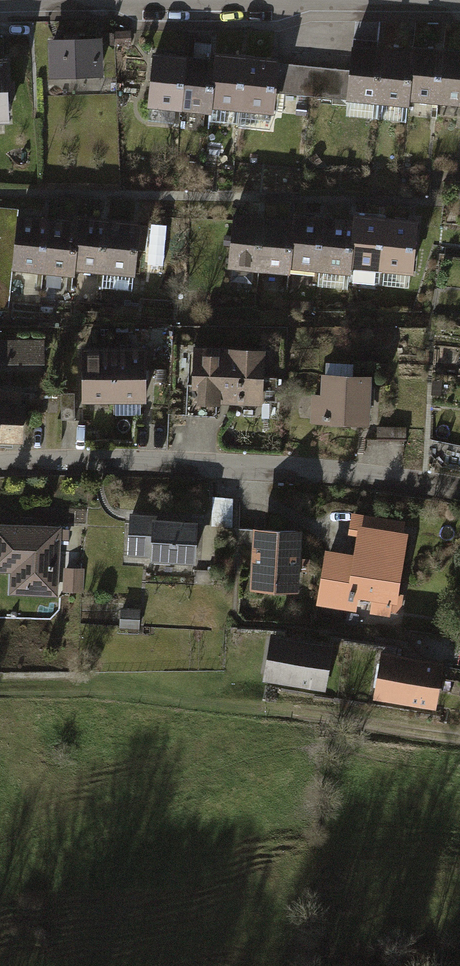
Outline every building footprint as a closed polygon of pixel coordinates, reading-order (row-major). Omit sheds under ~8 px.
[(115,32),(116,45),(131,45),(130,31),(115,32)] [(101,40),(49,41),(50,78),(102,77),(101,40)] [(384,53),(354,49),(352,71),(349,100),(378,104),(384,53)] [(443,52),(414,49),(413,56),(409,101),(439,104),(443,52)] [(443,52),(439,104),(459,106),(459,53),(443,52)] [(413,56),(384,53),(378,104),(408,107),(409,101),(413,56)] [(184,58),(154,55),(148,107),(178,110),(184,58)] [(245,59),(216,56),(215,62),(210,107),(240,110),(245,59)] [(215,62),(184,58),(178,110),(210,114),(210,107),(215,62)] [(276,62),(245,59),(240,110),(271,114),(273,92),(276,62)] [(352,71),(276,62),(273,92),(349,100),(352,71)] [(116,82),(101,82),(101,96),(116,96),(116,82)] [(21,217),(22,213),(0,210),(0,315),(10,316),(15,271),(21,217)] [(350,269),(379,272),(385,218),(356,215),(355,223),(350,269)] [(231,270),(260,273),(266,220),(237,216),(231,270)] [(290,270),(320,273),(326,219),(296,216),(295,223),(290,270)] [(15,271),(46,275),(52,221),(21,217),(15,271)] [(379,272),(408,275),(414,222),(385,218),(379,272)] [(76,273),(106,276),(113,222),(82,219),(82,224),(76,273)] [(320,273),(349,276),(350,269),(355,223),(326,219),(320,273)] [(260,273),(289,277),(290,270),(295,223),(266,220),(260,273)] [(46,275),(76,278),(76,273),(82,224),(52,221),(46,275)] [(105,292),(135,295),(143,226),(113,222),(106,276),(105,292)] [(314,304),(293,305),(293,316),(314,315),(314,304)] [(166,331),(152,331),(151,342),(165,343),(166,331)] [(0,343),(0,368),(47,368),(47,343),(0,343)] [(173,346),(155,347),(155,358),(173,357),(173,346)] [(83,348),(82,404),(116,405),(117,349),(83,348)] [(117,349),(116,405),(148,405),(149,349),(117,349)] [(170,394),(170,417),(223,418),(223,408),(274,409),(275,351),(181,349),(180,394),(170,394)] [(315,394),(313,425),(378,429),(381,379),(357,377),(358,366),(328,364),(326,395),(315,394)] [(28,447),(31,395),(0,393),(0,446),(28,447)] [(80,397),(64,397),(64,424),(79,424),(80,397)] [(133,513),(130,559),(154,561),(154,570),(172,571),(173,562),(200,563),(202,523),(176,521),(176,516),(133,513)] [(408,524),(355,515),(352,531),(361,533),(358,553),(331,548),(321,608),(359,615),(360,609),(401,615),(413,535),(406,534),(408,524)] [(0,525),(0,573),(14,574),(12,597),(80,601),(82,568),(61,567),(64,529),(0,525)] [(306,531),(258,528),(255,590),(303,593),(304,573),(312,573),(313,559),(305,559),(306,531)] [(143,610),(121,609),(120,629),(143,630),(143,610)] [(332,644),(271,635),(264,681),(325,691),(332,644)] [(443,662),(381,650),(371,696),(434,708),(443,662)]
